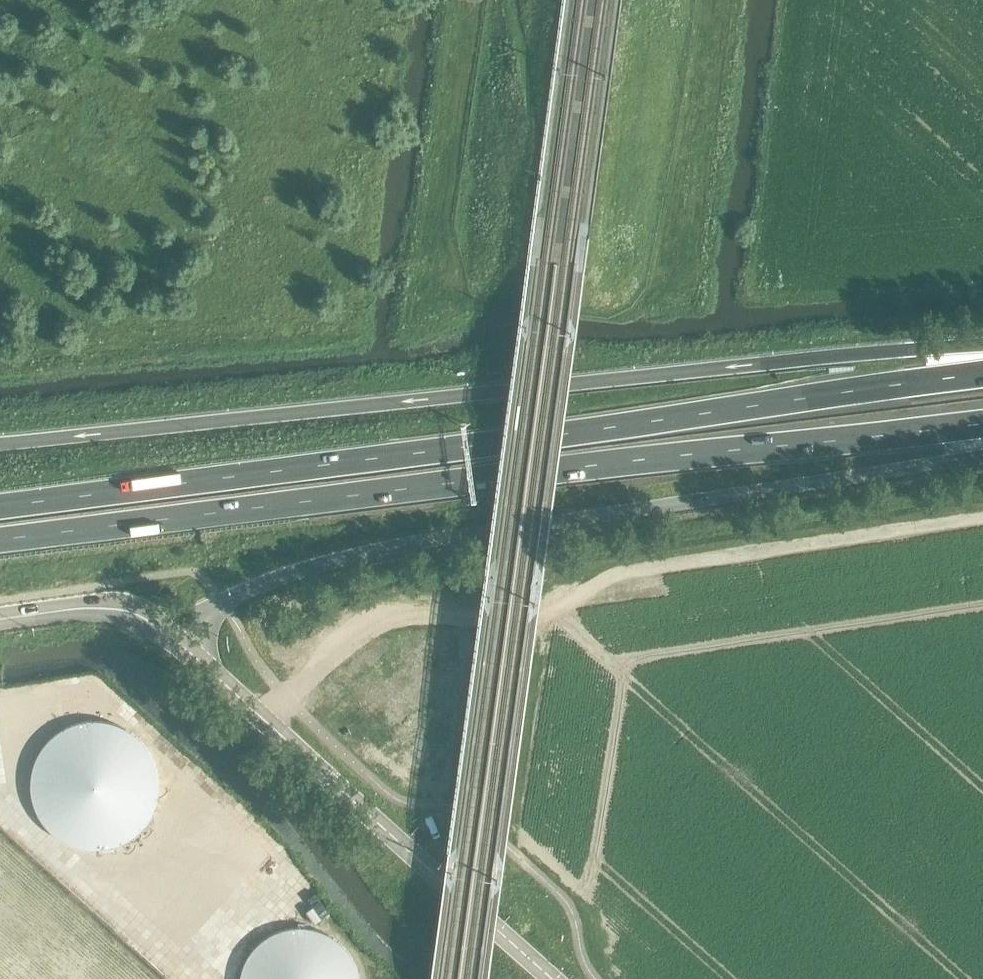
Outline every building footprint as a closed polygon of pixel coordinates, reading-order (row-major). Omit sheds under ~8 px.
[(105,720),(84,720),(65,726),(49,738),(37,755),(31,774),(31,794),(38,814),(50,830),(66,842),(86,848),(106,848),(125,841),(142,829),(154,813),(160,793),(159,773),(153,754),(141,737),(124,726),(105,720)] [(360,976),(353,956),(340,939),(322,928),(301,924),(280,927),(261,937),(247,953),(239,972),(239,978),(360,978),(360,976)]
